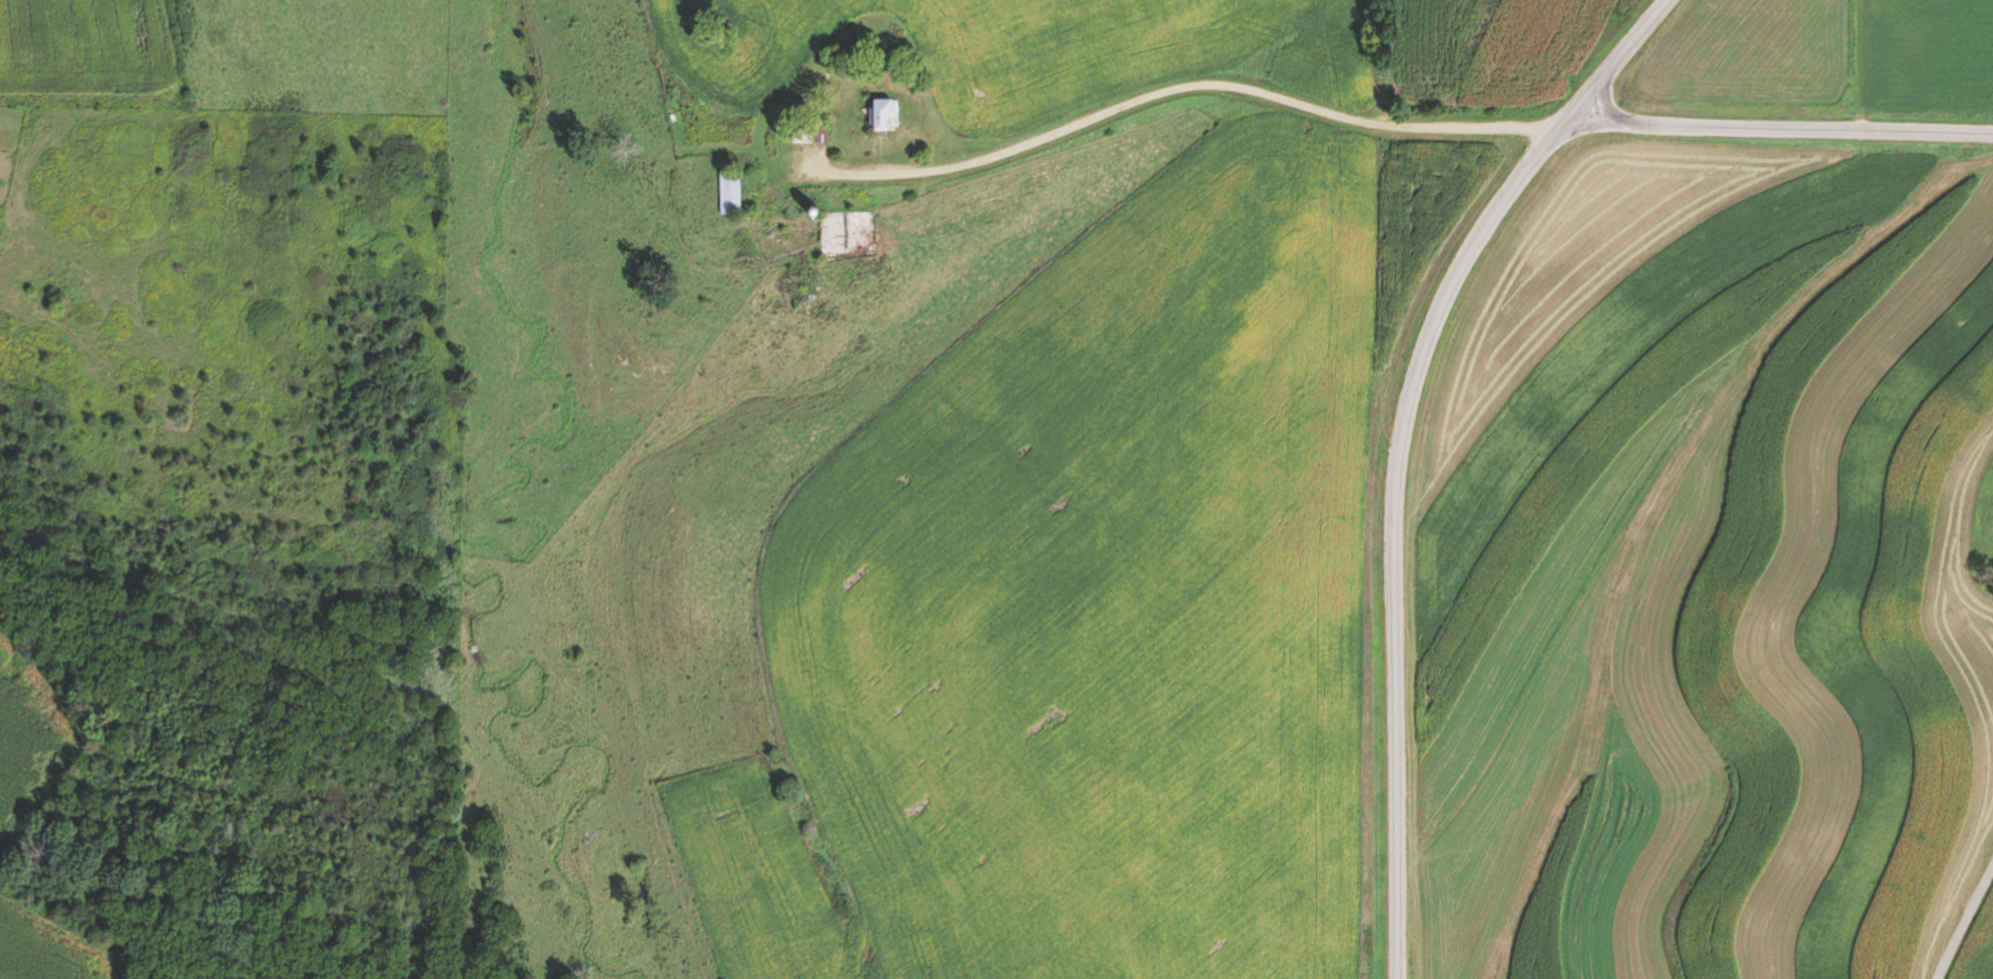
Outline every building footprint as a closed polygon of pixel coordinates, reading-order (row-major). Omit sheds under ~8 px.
[(870,100),(870,131),(887,131),(887,118),(897,118),(897,100),(870,100)] [(719,172),(719,214),(740,214),(740,172),(719,172)]
